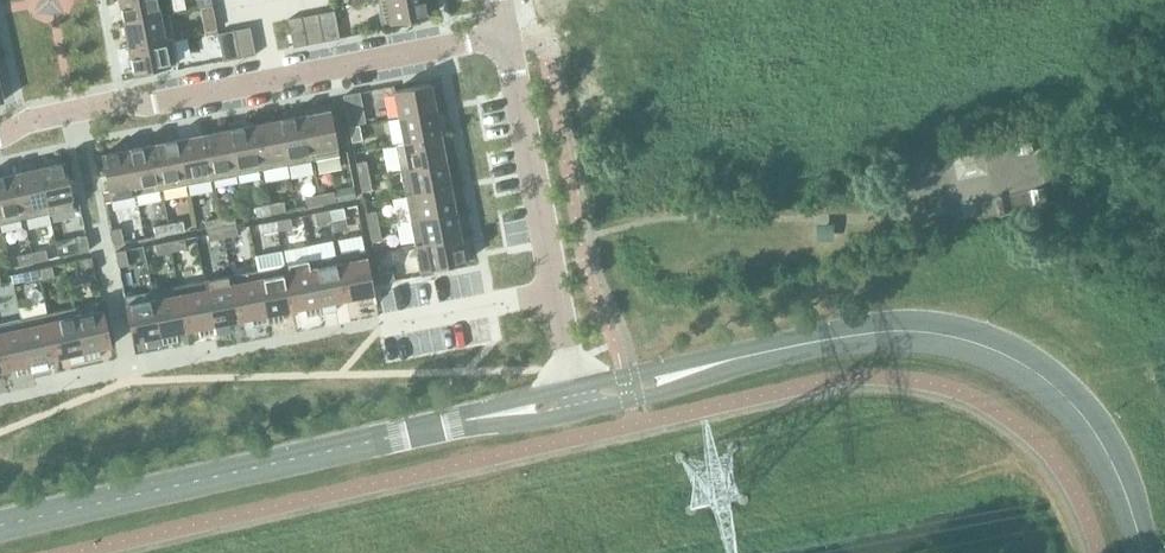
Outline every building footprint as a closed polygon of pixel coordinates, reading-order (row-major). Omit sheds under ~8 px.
[(168,12),(174,11),(172,0),(119,0),(123,21),(168,12)] [(381,25),(427,16),(424,0),(376,0),(381,25)] [(334,10),(317,13),(323,41),(339,38),(334,10)] [(123,21),(128,47),(173,39),(168,12),(123,21)] [(317,13),(301,16),(307,44),(323,41),(317,13)] [(307,44),(301,16),(288,19),(293,47),(307,44)] [(250,26),(234,29),(239,57),(256,54),(250,26)] [(239,57),(234,29),(217,32),(223,60),(239,57)] [(173,39),(128,47),(133,73),(178,64),(173,39)] [(394,90),(399,116),(435,109),(430,83),(394,90)] [(360,102),(358,92),(343,95),(345,105),(360,102)] [(399,116),(404,141),(440,134),(435,109),(399,116)] [(330,110),(305,115),(314,159),(339,154),(330,110)] [(305,115),(279,119),(288,164),(314,159),(305,115)] [(279,119),(254,125),(263,169),(288,164),(279,119)] [(349,126),(352,141),(362,139),(359,124),(349,126)] [(254,125),(229,129),(237,174),(263,169),(254,125)] [(229,129),(203,134),(212,179),(237,174),(229,129)] [(203,134),(178,139),(186,184),(212,179),(203,134)] [(395,143),(400,168),(445,160),(440,134),(404,141),(395,143)] [(178,139),(152,144),(161,189),(186,184),(178,139)] [(152,144),(127,149),(135,194),(161,189),(152,144)] [(135,194),(127,149),(101,154),(110,199),(135,194)] [(356,162),(359,177),(369,175),(366,160),(356,162)] [(400,168),(405,194),(450,185),(445,160),(400,168)] [(65,162),(39,168),(50,212),(75,207),(65,162)] [(39,168),(14,173),(24,218),(50,212),(39,168)] [(0,177),(0,223),(24,218),(14,173),(0,177)] [(369,175),(359,177),(362,191),(372,189),(369,175)] [(405,194),(410,220),(455,211),(450,185),(405,194)] [(334,191),(321,193),(323,203),(336,201),(334,191)] [(323,203),(321,193),(304,196),(307,207),(323,203)] [(284,200),(269,203),(271,213),(286,211),(284,200)] [(271,213),(269,203),(254,206),(256,216),(271,213)] [(343,207),(330,210),(332,220),(345,217),(343,207)] [(332,220),(330,210),(314,213),(316,223),(332,220)] [(366,212),(369,229),(379,227),(376,210),(366,212)] [(410,220),(415,245),(460,236),(455,211),(410,220)] [(234,214),(219,217),(221,227),(236,224),(234,214)] [(204,220),(206,230),(221,227),(219,217),(204,220)] [(290,217),(276,220),(278,230),(292,228),(290,217)] [(183,220),(168,223),(170,233),(185,230),(183,220)] [(278,230),(276,220),(261,223),(263,233),(278,230)] [(170,233),(168,223),(153,226),(155,236),(170,233)] [(236,224),(221,227),(223,237),(238,234),(236,224)] [(111,229),(114,244),(124,242),(121,227),(111,229)] [(221,227),(206,230),(208,240),(223,237),(221,227)] [(379,227),(369,229),(371,242),(382,240),(379,227)] [(76,237),(79,252),(90,249),(86,234),(76,237)] [(460,236),(415,245),(421,275),(434,273),(433,268),(465,262),(460,236)] [(76,237),(57,241),(60,256),(79,251),(76,237)] [(184,238),(169,241),(171,251),(186,248),(184,238)] [(171,251),(169,241),(155,244),(157,254),(171,251)] [(46,248),(32,251),(34,262),(48,259),(46,248)] [(365,248),(338,254),(347,299),(357,297),(359,305),(374,302),(374,303),(376,303),(365,248)] [(115,251),(118,266),(128,264),(125,249),(115,251)] [(255,256),(258,269),(268,322),(284,319),(282,311),(294,309),(285,264),(282,250),(255,256)] [(34,262),(32,251),(17,255),(19,265),(34,262)] [(338,254),(312,259),(322,312),(337,309),(335,301),(347,299),(338,254)] [(81,259),(84,274),(95,271),(91,257),(81,259)] [(312,259),(285,264),(294,309),(304,307),(306,315),(322,312),(312,259)] [(52,265),(38,268),(40,279),(54,276),(52,265)] [(40,279),(38,268),(23,272),(25,282),(40,279)] [(258,269),(231,275),(240,319),(251,317),(253,325),(268,322),(258,269)] [(377,273),(380,283),(395,280),(392,270),(377,273)] [(231,275),(204,280),(215,333),(230,330),(229,322),(240,319),(231,275)] [(204,280),(177,285),(186,330),(198,328),(199,336),(215,333),(204,280)] [(177,285),(151,291),(161,343),(178,340),(176,332),(186,330),(177,285)] [(161,343),(151,291),(124,296),(133,340),(145,338),(146,346),(161,343)] [(101,300),(75,306),(86,359),(101,355),(99,348),(111,345),(101,300)] [(75,306),(48,312),(58,357),(68,355),(70,362),(86,359),(75,306)] [(48,312),(21,318),(33,371),(48,367),(46,360),(58,357),(48,312)] [(0,323),(0,347),(5,369),(15,366),(17,374),(33,371),(21,318),(0,323)]
